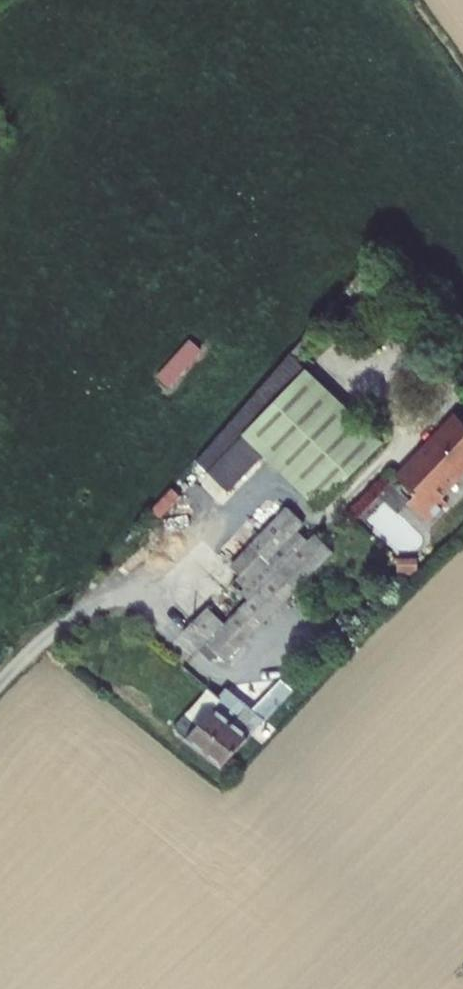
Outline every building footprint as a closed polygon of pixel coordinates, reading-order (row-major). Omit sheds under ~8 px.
[(190,335),(158,373),(173,385),(204,346),(190,335)] [(293,360),(203,464),(232,488),(259,456),(324,512),(390,447),(293,360)] [(440,516),(457,497),(447,488),(453,482),(461,481),(462,479),(462,415),(445,433),(445,441),(436,449),(432,446),(407,472),(427,492),(421,498),(440,516)] [(445,441),(445,433),(432,446),(436,449),(445,441)] [(447,488),(451,491),(461,481),(453,482),(447,488)] [(171,484),(154,507),(166,516),(184,493),(171,484)] [(409,556),(428,538),(391,498),(371,516),(409,556)] [(269,582),(320,529),(301,510),(250,563),(269,582)] [(241,654),(341,550),(320,529),(269,582),(231,621),(221,611),(203,630),(219,645),(225,639),(241,654)] [(240,712),(214,740),(236,761),(354,634),(341,622),(294,673),(286,665),(265,689),(255,680),(245,692),(234,705),(240,712)] [(245,692),(227,675),(189,717),(214,740),(240,712),(234,705),(245,692)]
